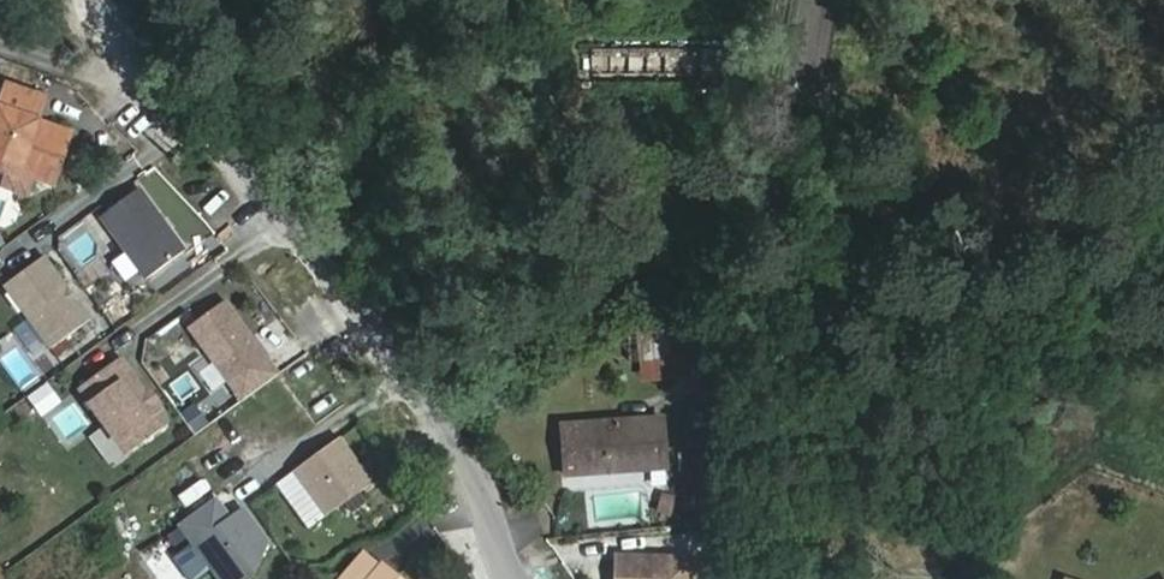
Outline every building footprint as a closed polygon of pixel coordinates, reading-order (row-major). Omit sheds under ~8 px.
[(726,71),(725,46),(702,47),(703,72),(726,71)] [(699,48),(642,49),(642,73),(700,72),(699,48)] [(3,89),(0,96),(0,177),(25,186),(27,179),(48,187),(66,138),(41,128),(38,137),(29,134),(33,125),(41,103),(3,89)] [(38,137),(41,128),(33,125),(29,134),(38,137)] [(20,199),(25,186),(0,177),(0,191),(20,199)] [(129,191),(91,221),(138,282),(176,252),(129,191)] [(36,263),(0,291),(0,296),(45,355),(84,325),(36,263)] [(112,325),(126,315),(112,296),(98,306),(112,325)] [(182,329),(240,399),(274,370),(217,300),(182,329)] [(633,379),(693,378),(692,323),(632,325),(633,379)] [(115,362),(74,393),(125,458),(165,427),(115,362)] [(43,390),(26,403),(39,421),(56,408),(43,390)] [(665,470),(662,420),(562,427),(565,477),(665,470)] [(324,509),(368,475),(333,431),(290,466),(303,482),(324,509)] [(308,522),(324,509),(303,482),(287,495),(308,522)] [(267,540),(244,512),(236,518),(227,517),(212,497),(176,525),(192,544),(210,568),(219,578),(249,578),(251,578),(267,540)] [(676,503),(665,499),(659,516),(671,520),(676,503)] [(244,512),(240,507),(227,517),(236,518),(244,512)] [(192,544),(172,559),(188,578),(196,578),(210,568),(192,544)] [(363,555),(343,578),(371,578),(380,569),(363,555)] [(695,564),(644,562),(644,565),(623,564),(623,578),(695,578),(695,564)] [(381,567),(380,569),(371,578),(395,578),(381,567)]
